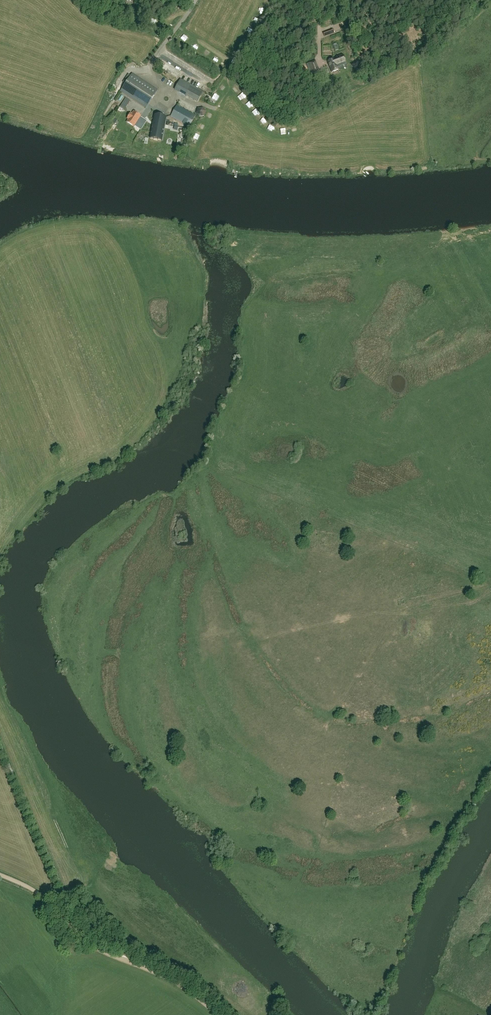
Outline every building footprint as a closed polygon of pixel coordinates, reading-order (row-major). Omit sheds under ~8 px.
[(337,58),(328,62),(330,66),(332,72),(338,70),(336,65),(345,62),(342,55),(337,57),(337,58)] [(319,72),(315,61),(309,63),(313,74),(319,72)] [(132,74),(120,92),(145,108),(157,90),(132,74)] [(174,90),(197,103),(203,92),(180,79),(174,90)] [(217,94),(213,99),(218,103),(222,99),(217,94)] [(127,97),(121,106),(126,109),(132,100),(127,97)] [(161,102),(157,107),(165,114),(170,109),(161,102)] [(185,102),(183,106),(190,110),(192,105),(185,102)] [(177,105),(171,117),(189,127),(195,116),(177,105)] [(206,111),(202,107),(197,108),(196,113),(199,117),(204,117),(206,111)] [(126,122),(133,127),(140,116),(133,112),(132,113),(131,114),(130,113),(127,119),(128,120),(126,122)] [(162,141),(166,117),(154,115),(150,138),(162,141)] [(143,118),(137,127),(141,130),(147,121),(143,118)]
